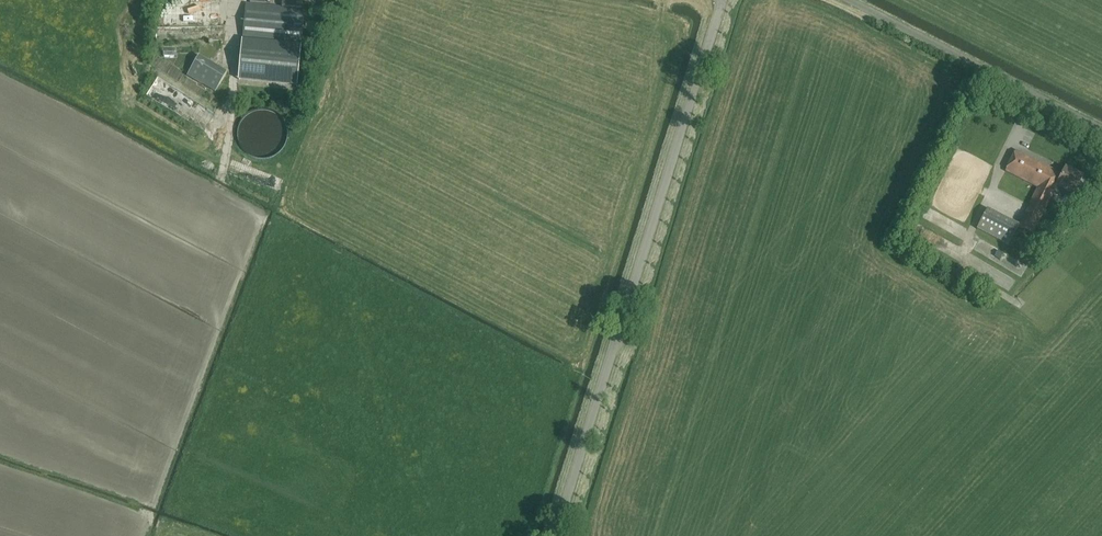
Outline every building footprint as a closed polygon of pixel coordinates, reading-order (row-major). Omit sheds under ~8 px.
[(301,46),(304,9),(302,9),(303,0),(282,0),(281,7),(246,4),(238,79),(297,85),(301,46)] [(220,25),(220,7),(161,6),(161,23),(220,25)] [(155,26),(156,37),(181,37),(181,30),(172,30),(172,27),(195,26),(195,30),(197,30),(197,25),(155,26)] [(228,74),(200,57),(188,76),(216,93),(228,74)] [(202,108),(160,83),(157,89),(168,95),(164,102),(202,125),(206,118),(198,114),(202,108)] [(215,127),(220,121),(212,115),(201,128),(212,138),(218,131),(215,127)] [(1078,188),(1077,187),(1082,177),(1065,168),(1062,174),(1015,151),(1005,171),(1038,188),(1029,204),(1030,205),(1020,226),(1033,233),(1057,186),(1073,194),(1074,192),(1076,193),(1078,188)] [(987,209),(976,229),(1008,245),(1019,225),(987,209)]
